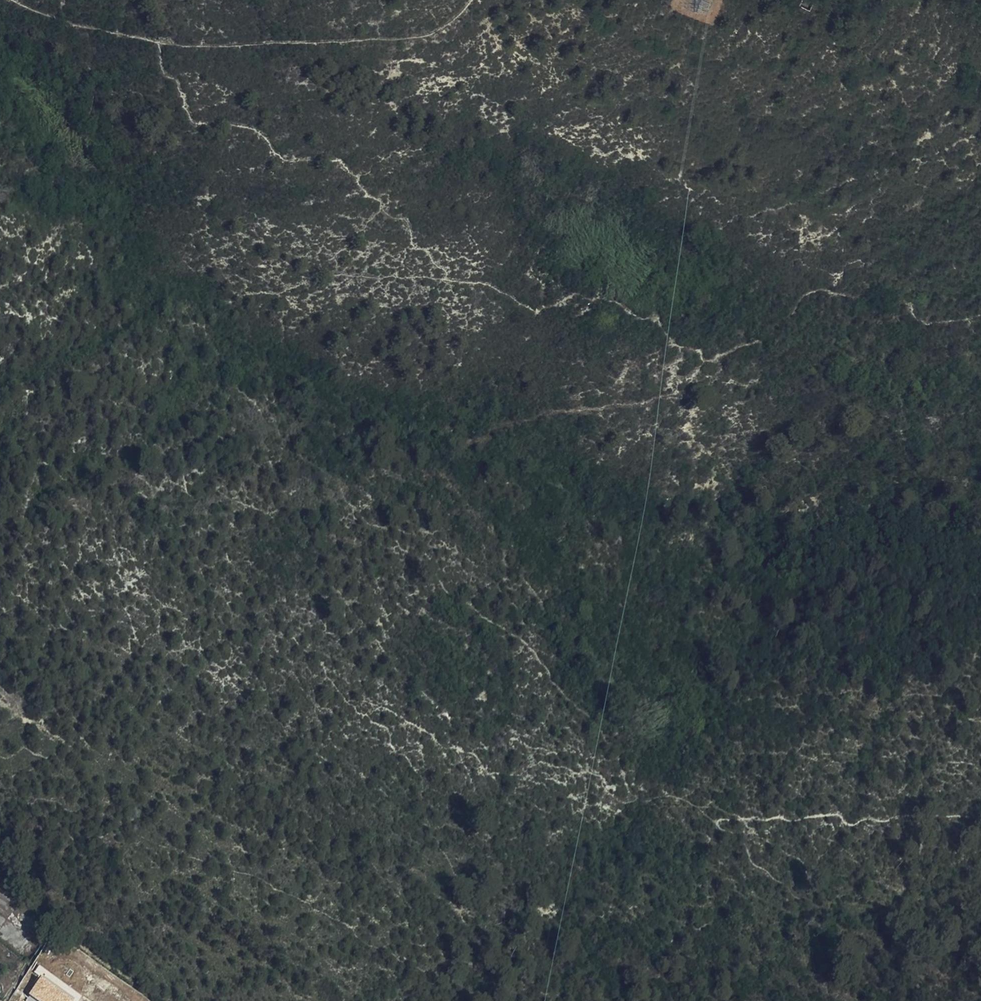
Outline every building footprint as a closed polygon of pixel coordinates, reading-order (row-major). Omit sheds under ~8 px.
[(28,997),(35,1000),(74,1000),(75,1000),(41,977),(28,997)]
